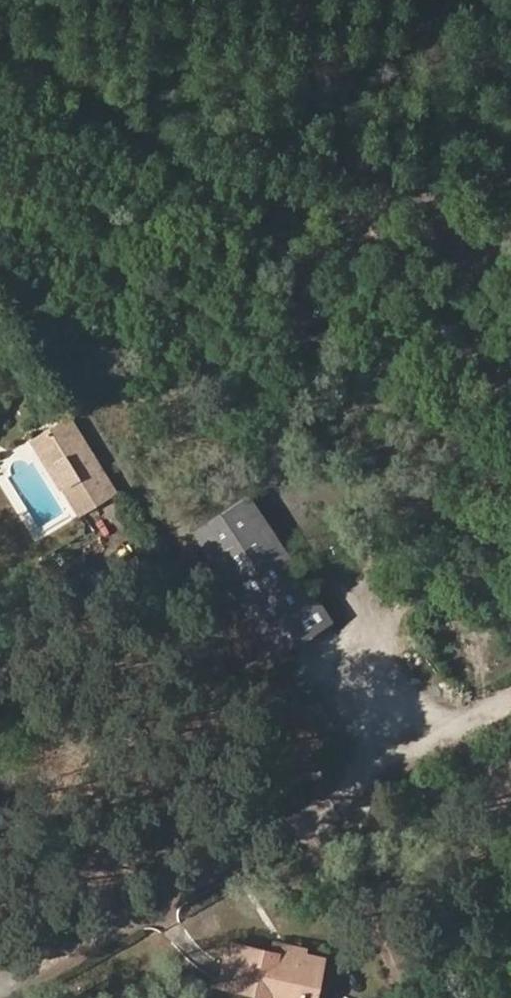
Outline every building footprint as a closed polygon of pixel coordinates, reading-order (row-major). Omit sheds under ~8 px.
[(75,499),(93,487),(56,429),(38,440),(75,499)] [(186,550),(274,674),(331,632),(245,510),(186,550)] [(283,944),(272,941),(269,951),(281,954),(283,944)] [(221,984),(267,994),(287,997),(305,997),(309,980),(318,982),(324,958),(306,953),(307,949),(283,944),(281,954),(269,951),(230,943),(221,984)] [(318,982),(309,980),(305,997),(315,997),(318,982)]
